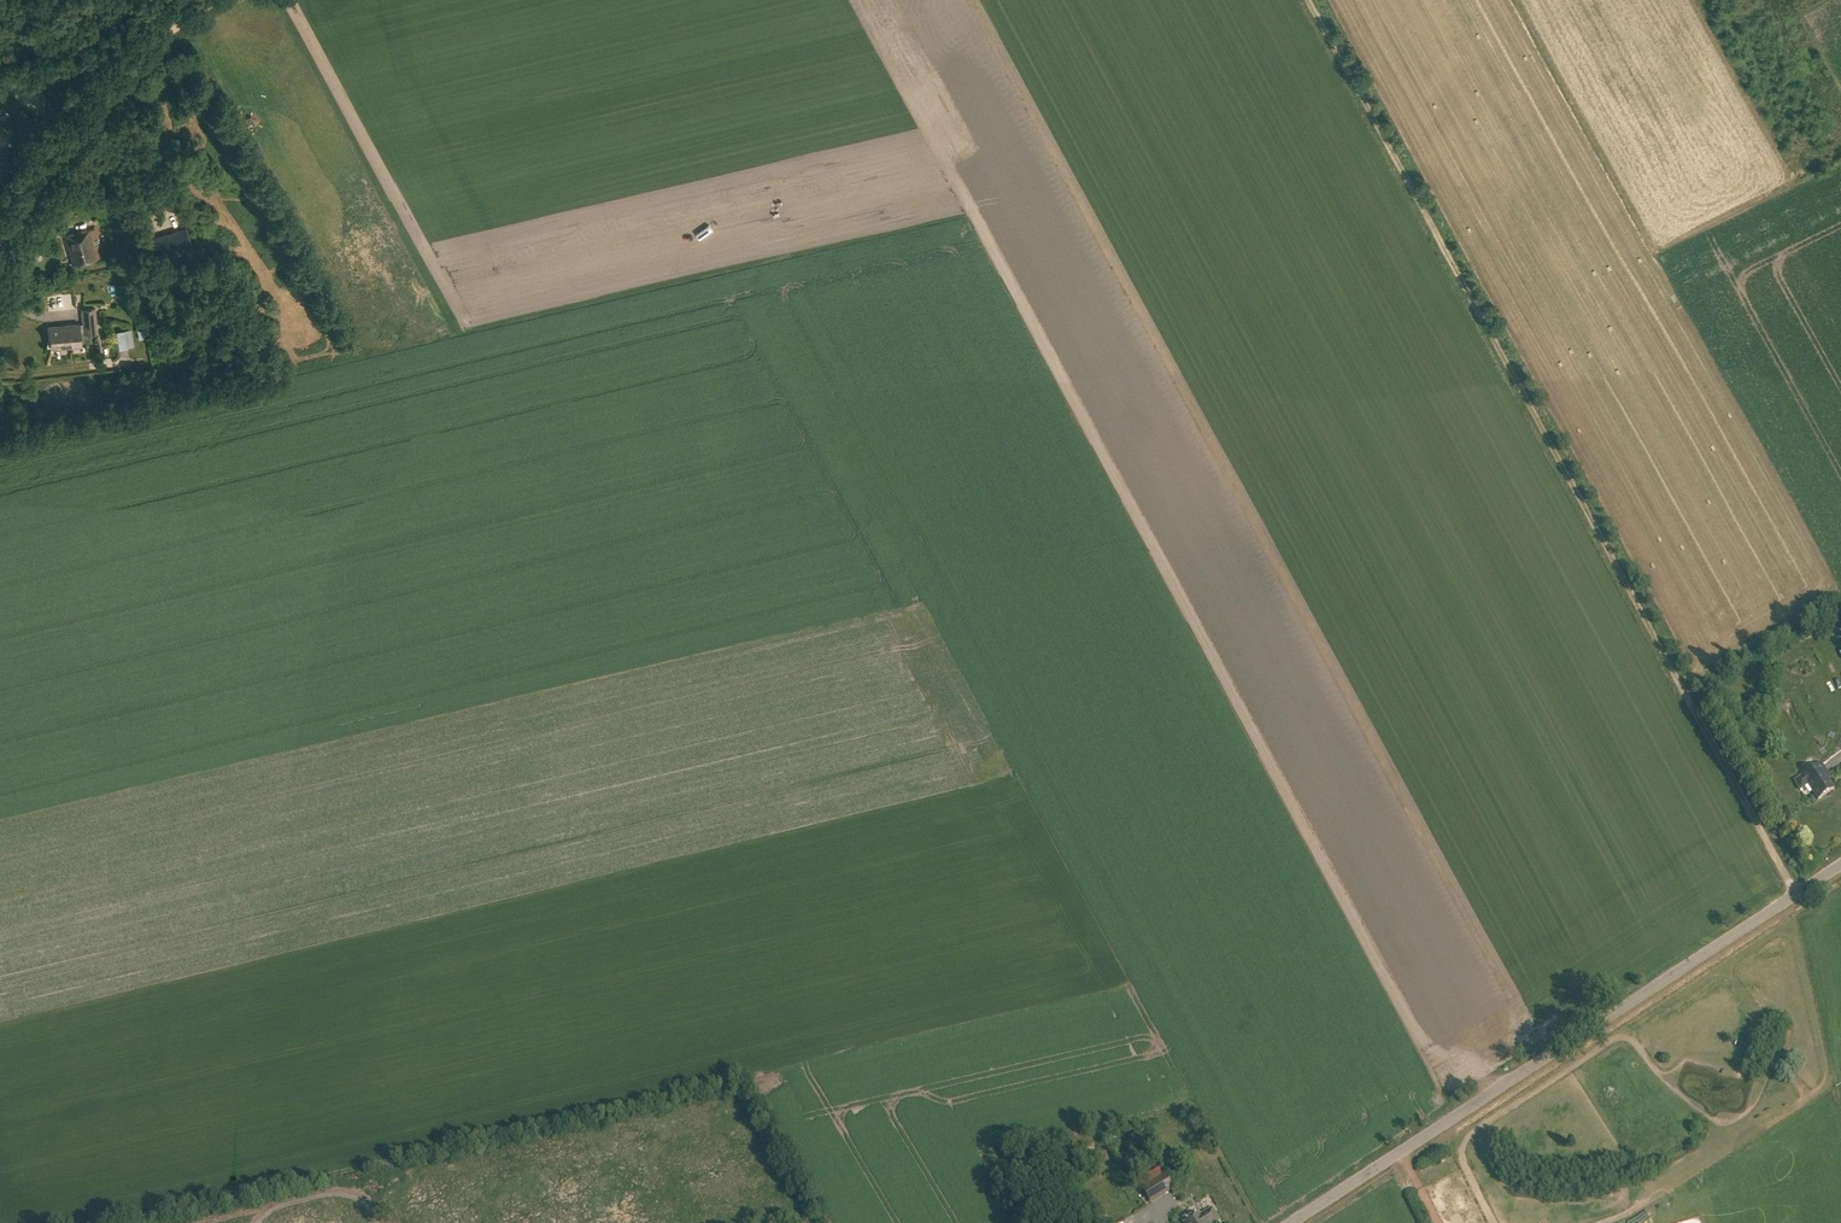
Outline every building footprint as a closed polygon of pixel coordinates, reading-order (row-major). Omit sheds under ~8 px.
[(73,263),(95,258),(94,255),(98,254),(92,229),(64,236),(68,252),(70,252),(73,263)] [(51,339),(52,348),(82,346),(81,333),(98,332),(95,308),(82,309),(83,323),(48,327),(50,339),(51,339)] [(120,348),(130,348),(129,330),(119,331),(120,348)] [(1808,786),(1818,800),(1833,790),(1824,776),(1827,774),(1820,764),(1794,782),(1800,791),(1808,786)] [(1141,1188),(1150,1203),(1174,1189),(1165,1173),(1141,1188)] [(1219,1220),(1212,1207),(1200,1214),(1198,1212),(1183,1222),(1184,1222),(1213,1222),(1219,1220)]
